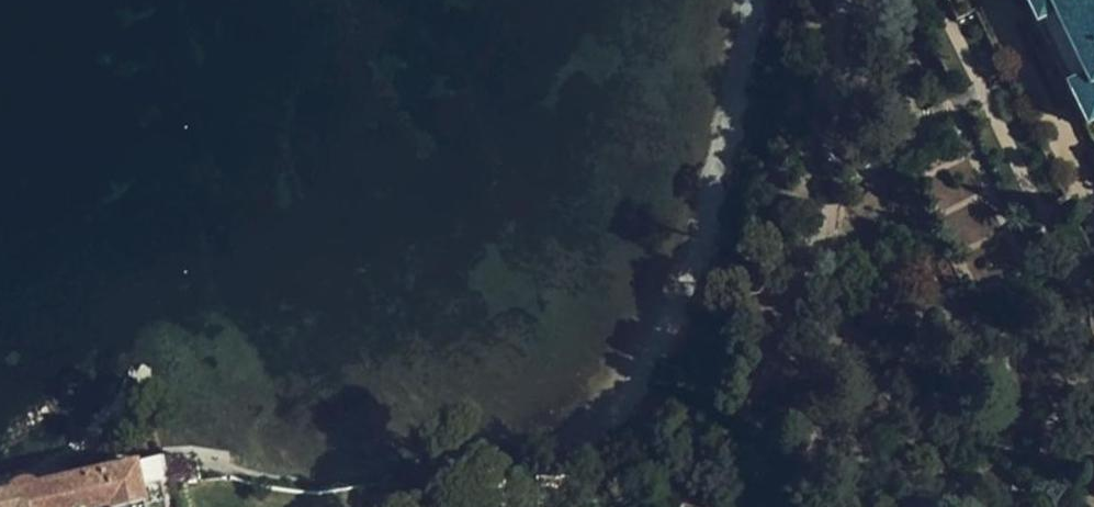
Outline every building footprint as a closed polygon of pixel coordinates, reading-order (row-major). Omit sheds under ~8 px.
[(1037,26),(1052,18),(1084,81),(1068,89),(1086,125),(1093,122),(1093,0),(1024,0),(1037,26)] [(168,488),(198,486),(195,459),(162,463),(168,488)] [(161,486),(140,490),(134,469),(0,500),(0,506),(165,506),(161,486)]
